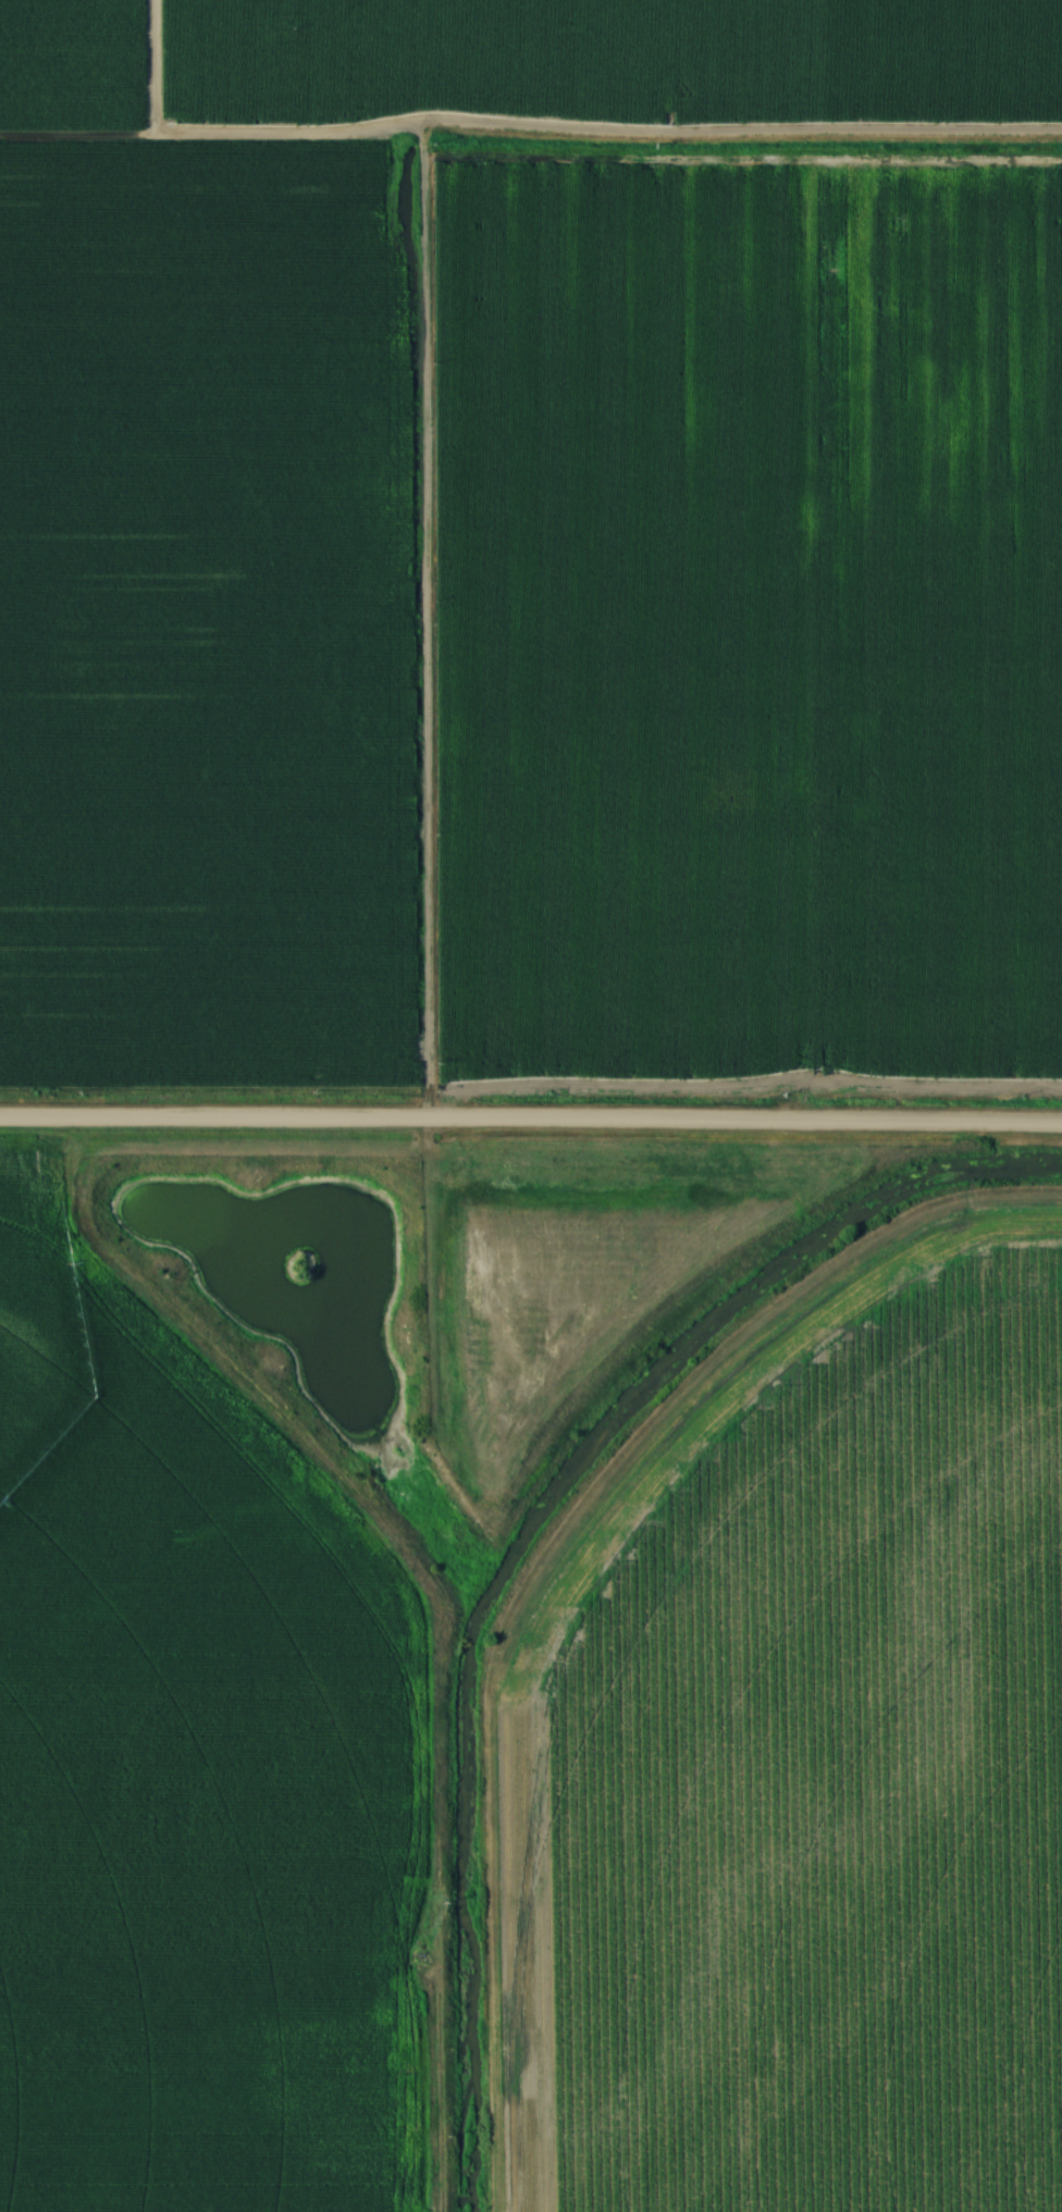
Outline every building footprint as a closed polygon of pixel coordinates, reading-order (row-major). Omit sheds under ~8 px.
[(473,1150),(470,1139),(457,1143),(460,1155),(473,1150)]
